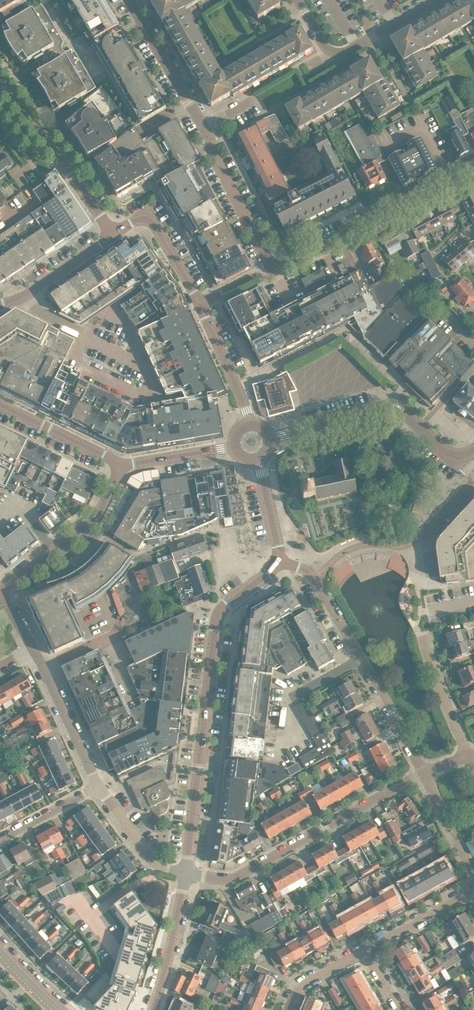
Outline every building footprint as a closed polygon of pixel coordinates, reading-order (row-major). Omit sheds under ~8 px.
[(9,7),(10,10),(28,0),(0,0),(0,12),(9,7)] [(94,41),(95,41),(95,42),(119,28),(118,27),(103,0),(52,0),(73,35),(80,31),(88,45),(94,41)] [(224,99),(232,94),(233,96),(312,50),(299,28),(295,31),(297,35),(294,36),(292,32),(280,40),(282,43),(269,51),(266,47),(254,55),(256,59),(242,67),(240,63),(221,74),(210,55),(207,57),(199,44),(203,42),(195,29),(191,31),(188,25),(192,23),(184,10),(197,2),(196,0),(155,0),(150,3),(211,106),(224,99)] [(254,11),(257,9),(259,12),(255,14),(258,19),(280,6),(276,0),(247,0),(254,11)] [(390,39),(403,60),(400,62),(416,89),(438,76),(423,50),(473,20),(473,0),(458,0),(390,39)] [(20,61),(22,63),(32,57),(34,59),(43,54),(41,52),(53,45),(32,8),(20,15),(19,13),(10,18),(11,20),(1,26),(2,29),(3,32),(4,35),(5,38),(7,42),(8,44),(10,47),(12,50),(14,53),(16,56),(18,58),(20,61)] [(145,72),(147,71),(142,62),(140,64),(119,28),(94,43),(140,123),(166,108),(145,72)] [(75,100),(87,92),(65,56),(53,63),(52,61),(43,66),(44,68),(31,76),(33,79),(35,81),(38,84),(40,86),(42,89),(44,92),(45,94),(47,97),(48,100),(50,103),(51,107),(52,110),(53,113),(66,105),(68,107),(76,102),(75,100)] [(369,59),(357,66),(285,108),(298,130),(363,92),(378,118),(400,105),(384,78),(382,79),(369,59)] [(102,98),(107,95),(103,87),(90,95),(95,104),(103,100),(102,98)] [(76,139),(76,138),(77,140),(78,141),(78,142),(79,142),(83,149),(83,150),(87,157),(91,154),(94,153),(96,156),(116,140),(116,139),(107,123),(106,123),(104,120),(104,119),(92,103),(89,106),(69,121),(65,124),(71,131),(76,138),(76,139)] [(115,128),(128,120),(118,105),(111,110),(116,117),(110,121),(115,128)] [(391,122),(403,115),(401,112),(389,118),(391,122)] [(274,200),(276,204),(287,198),(285,194),(287,193),(258,136),(269,131),(276,143),(277,144),(278,144),(279,144),(288,138),(274,115),(256,125),(257,127),(255,128),(237,137),(270,202),(274,200)] [(462,136),(468,133),(460,116),(452,120),(456,126),(446,131),(459,157),(470,151),(462,136)] [(144,186),(144,185),(145,184),(145,183),(144,183),(144,182),(152,177),(156,184),(192,165),(200,161),(178,122),(169,127),(168,124),(161,128),(161,129),(158,130),(159,133),(143,142),(134,126),(133,127),(116,140),(96,156),(93,158),(105,174),(114,188),(113,188),(114,189),(113,190),(112,191),(112,192),(112,193),(112,194),(113,195),(114,196),(115,196),(116,196),(117,196),(118,196),(119,197),(137,186),(138,187),(139,187),(140,188),(141,188),(142,188),(143,187),(144,186)] [(377,164),(385,160),(383,157),(383,156),(372,135),(367,137),(360,124),(346,130),(364,166),(363,166),(364,168),(358,171),(359,172),(354,175),(357,181),(362,179),(364,183),(364,184),(365,186),(367,189),(369,188),(369,189),(374,186),(373,185),(385,179),(377,164)] [(313,143),(330,176),(341,171),(324,138),(322,138),(320,134),(312,138),(314,142),(313,143)] [(436,169),(419,137),(407,144),(383,157),(385,160),(388,158),(403,186),(416,179),(414,177),(422,173),(423,175),(436,169)] [(3,153),(0,155),(0,178),(6,174),(3,171),(11,164),(10,163),(11,163),(8,158),(7,158),(3,153)] [(194,170),(192,165),(156,184),(159,190),(177,221),(215,199),(199,168),(194,170)] [(47,180),(45,182),(78,232),(91,223),(59,176),(55,170),(54,171),(54,172),(45,178),(47,180)] [(272,206),(285,231),(334,206),(333,205),(337,203),(337,204),(353,195),(341,171),(330,176),(287,198),(276,204),(272,206)] [(78,232),(45,182),(32,191),(43,206),(43,207),(65,240),(66,241),(78,232)] [(473,207),(473,191),(460,198),(467,211),(473,207)] [(193,240),(193,239),(197,237),(227,222),(215,199),(177,221),(189,242),(193,240)] [(435,210),(443,225),(456,219),(448,204),(443,206),(442,206),(439,208),(435,210)] [(37,210),(31,215),(53,248),(65,240),(43,207),(37,210)] [(427,215),(422,217),(430,232),(443,225),(435,210),(430,213),(426,214),(427,215)] [(45,255),(45,254),(53,248),(31,215),(21,222),(45,255)] [(430,232),(422,217),(417,220),(417,219),(414,221),(409,224),(417,239),(430,232)] [(21,222),(11,228),(35,261),(44,254),(44,255),(45,255),(21,222)] [(227,222),(197,237),(193,239),(193,240),(217,285),(251,268),(227,222)] [(11,228),(2,235),(26,268),(26,267),(35,261),(11,228)] [(392,232),(392,233),(381,238),(387,249),(399,243),(407,258),(419,252),(413,239),(407,242),(405,240),(407,239),(401,228),(396,231),(395,230),(392,232)] [(26,268),(2,235),(0,236),(0,272),(6,281),(7,280),(6,280),(25,267),(25,268),(26,268)] [(454,249),(464,262),(469,258),(469,259),(472,256),(473,254),(473,250),(465,240),(454,249)] [(138,283),(147,277),(149,280),(162,271),(142,243),(130,251),(125,243),(124,243),(124,244),(116,250),(115,249),(138,283)] [(372,261),(375,267),(383,263),(379,255),(377,256),(371,244),(361,249),(368,263),(372,261)] [(106,255),(105,256),(128,289),(138,283),(115,249),(114,250),(115,250),(106,256),(106,255)] [(464,262),(454,249),(442,259),(453,271),(458,268),(461,266),(461,265),(464,262)] [(433,279),(440,276),(428,251),(421,255),(433,279)] [(96,262),(119,296),(128,289),(105,256),(106,257),(97,263),(97,262),(96,262)] [(87,268),(110,302),(119,296),(96,262),(96,263),(88,269),(87,268)] [(337,266),(340,272),(347,269),(343,262),(337,266)] [(78,275),(101,308),(110,302),(87,268),(86,269),(87,270),(78,275),(78,274),(78,275)] [(374,283),(380,281),(373,268),(368,271),(374,283)] [(305,287),(326,276),(322,269),(301,279),(305,287)] [(361,271),(360,269),(359,270),(353,273),(349,275),(346,276),(336,281),(353,315),(353,316),(363,336),(366,333),(365,331),(382,313),(368,286),(369,286),(361,271)] [(123,309),(127,314),(170,285),(162,271),(149,280),(149,281),(141,287),(144,291),(129,301),(130,304),(123,309)] [(412,330),(423,319),(404,300),(405,299),(406,300),(407,299),(393,274),(369,286),(368,286),(382,313),(365,331),(366,333),(363,336),(362,337),(384,357),(386,355),(388,356),(412,330)] [(69,281),(68,281),(91,315),(101,308),(78,275),(77,275),(78,276),(76,277),(75,277),(74,277),(74,278),(72,279),(71,280),(71,281),(69,282),(69,281)] [(459,280),(457,278),(457,277),(453,280),(455,283),(450,287),(457,296),(469,287),(472,285),(468,280),(465,282),(462,278),(459,280)] [(59,287),(82,321),(91,315),(68,281),(68,282),(60,288),(59,287)] [(353,315),(336,281),(310,295),(327,329),(353,316),(353,315)] [(170,285),(127,314),(135,327),(179,297),(170,285)] [(225,305),(232,319),(266,301),(262,295),(265,294),(261,286),(225,305)] [(81,322),(82,321),(59,287),(58,288),(59,289),(50,294),(49,294),(54,302),(62,313),(81,322)] [(457,296),(454,298),(458,303),(461,301),(464,306),(467,304),(470,306),(473,303),(471,300),(473,299),(473,293),(469,287),(457,296)] [(314,336),(327,329),(310,295),(297,301),(314,336)] [(179,297),(135,327),(138,332),(166,394),(192,391),(193,397),(217,393),(221,391),(179,297)] [(272,314),(266,301),(232,319),(239,332),(243,330),(243,329),(257,323),(270,316),(272,315),(272,314)] [(300,343),(314,336),(297,301),(283,308),(300,343)] [(300,343),(283,308),(272,314),(272,315),(270,316),(287,349),(300,343)] [(0,386),(11,363),(13,364),(13,365),(30,372),(43,347),(66,356),(74,339),(16,310),(0,320),(0,386)] [(270,316),(257,323),(273,356),(287,349),(270,316)] [(431,404),(432,404),(446,390),(445,390),(456,378),(456,379),(457,379),(456,378),(459,375),(461,377),(460,377),(461,378),(461,377),(461,378),(462,377),(461,377),(473,363),(473,362),(428,319),(415,333),(412,330),(388,356),(391,358),(388,361),(396,368),(398,366),(406,374),(404,377),(432,403),(431,404)] [(243,330),(260,363),(273,356),(257,323),(243,329),(243,330)] [(51,411),(71,370),(62,365),(65,358),(66,356),(43,347),(30,372),(13,365),(13,364),(11,363),(0,386),(51,411)] [(319,397),(322,410),(352,402),(349,392),(366,388),(359,360),(348,362),(345,350),(336,352),(340,368),(315,374),(314,370),(301,374),(308,404),(313,403),(312,398),(319,397)] [(78,380),(80,374),(71,370),(51,411),(61,416),(78,380)] [(257,385),(254,386),(255,390),(256,396),(257,396),(258,399),(256,400),(259,411),(262,415),(266,417),(270,417),(293,410),(297,408),(299,404),(299,400),(296,389),(295,389),(288,375),(282,378),(278,380),(273,382),(272,381),(257,385)] [(61,416),(72,421),(89,385),(78,380),(61,416)] [(452,401),(473,420),(473,388),(468,383),(452,401)] [(100,390),(89,385),(72,421),(82,426),(100,390)] [(92,431),(110,395),(100,390),(82,426),(92,431)] [(193,397),(187,398),(193,438),(218,434),(213,404),(218,403),(217,393),(193,397)] [(110,396),(110,395),(92,431),(102,436),(120,400),(114,398),(115,396),(111,394),(110,396)] [(192,438),(193,438),(187,398),(151,404),(157,444),(182,440),(182,439),(191,437),(192,438)] [(102,436),(115,443),(133,407),(120,400),(102,436)] [(143,447),(157,444),(151,404),(137,407),(143,447)] [(128,449),(143,447),(137,407),(134,407),(133,407),(115,443),(128,449)] [(5,487),(28,442),(28,441),(0,427),(0,484),(5,487)] [(28,442),(5,487),(15,492),(22,477),(24,477),(39,448),(28,442)] [(50,453),(39,448),(24,477),(26,478),(23,484),(33,489),(50,453)] [(61,458),(61,459),(50,453),(33,489),(42,493),(45,488),(47,488),(61,458)] [(73,464),(62,459),(61,458),(47,488),(49,489),(46,495),(42,503),(50,507),(54,499),(55,500),(71,468),(73,464)] [(300,487),(302,494),(303,500),(314,497),(315,500),(328,497),(356,492),(353,473),(351,474),(349,461),(333,464),(336,477),(311,482),(311,485),(300,487)] [(192,466),(191,462),(184,464),(187,472),(196,469),(194,465),(192,466)] [(71,468),(55,500),(50,511),(38,520),(49,534),(85,506),(98,481),(97,479),(96,479),(95,481),(90,479),(92,477),(76,469),(75,470),(71,468)] [(195,478),(198,500),(226,496),(222,473),(218,474),(195,477),(195,478)] [(169,482),(162,483),(161,483),(160,483),(169,536),(182,534),(187,532),(186,522),(201,519),(198,500),(195,478),(187,479),(187,478),(186,479),(179,480),(178,480),(178,481),(170,482),(170,481),(169,481),(169,482)] [(166,537),(169,536),(160,483),(145,485),(143,489),(143,491),(141,492),(138,497),(140,498),(138,502),(136,500),(114,536),(137,551),(144,540),(166,537)] [(229,517),(226,496),(198,500),(201,519),(186,522),(187,532),(217,519),(229,517)] [(439,538),(436,543),(436,549),(439,577),(439,576),(440,578),(440,579),(440,580),(440,581),(441,582),(442,583),(443,583),(443,584),(444,584),(445,584),(446,584),(449,583),(473,580),(473,500),(439,538)] [(0,535),(0,560),(2,559),(7,566),(38,542),(25,525),(4,541),(0,535)] [(202,535),(170,547),(175,562),(207,551),(202,535)] [(91,567),(80,576),(67,582),(43,594),(42,592),(29,598),(55,653),(82,640),(67,607),(70,606),(73,613),(80,609),(78,605),(94,597),(108,586),(121,573),(131,558),(110,545),(101,557),(91,567)] [(152,587),(179,577),(170,554),(157,558),(158,562),(157,563),(158,564),(145,568),(152,587)] [(202,565),(202,564),(187,569),(188,574),(180,576),(181,579),(174,581),(179,595),(208,585),(209,584),(205,571),(206,571),(207,569),(205,565),(203,564),(202,565)] [(142,591),(152,587),(145,568),(135,572),(142,591)] [(191,604),(202,600),(200,595),(211,591),(211,589),(209,589),(208,585),(179,595),(181,601),(183,606),(191,604)] [(229,736),(263,740),(264,740),(273,668),(277,669),(282,666),(287,674),(313,659),(319,669),(334,660),(326,645),(325,645),(323,641),(326,640),(309,610),(304,614),(291,591),(281,596),(280,594),(250,611),(249,621),(246,621),(241,664),(237,664),(231,714),(232,714),(229,736)] [(140,706),(130,711),(126,712),(98,650),(61,667),(109,770),(114,768),(117,774),(175,747),(187,654),(189,655),(194,614),(186,613),(124,641),(135,664),(127,668),(141,699),(140,706)] [(473,628),(473,621),(463,624),(464,630),(473,628)] [(449,647),(451,647),(464,643),(465,642),(466,642),(467,642),(466,635),(462,636),(460,630),(446,635),(447,640),(445,641),(448,648),(449,647)] [(466,642),(465,642),(464,643),(451,647),(453,652),(451,652),(453,659),(469,655),(467,647),(472,646),(470,641),(467,642),(466,642)] [(464,687),(473,682),(473,665),(458,672),(461,680),(460,682),(462,685),(464,685),(464,687)] [(14,679),(22,693),(32,687),(24,674),(14,679)] [(4,685),(12,699),(22,693),(14,679),(4,685)] [(332,707),(338,703),(356,693),(350,681),(336,689),(340,695),(321,706),(324,711),(327,715),(334,711),(332,707)] [(4,685),(0,688),(0,702),(1,704),(12,699),(4,685)] [(473,703),(473,690),(462,696),(457,700),(462,710),(473,703)] [(337,718),(339,723),(350,717),(347,712),(349,711),(350,711),(363,704),(356,693),(338,703),(340,708),(343,707),(346,713),(337,718)] [(305,701),(298,705),(295,707),(298,712),(308,706),(305,701)] [(301,717),(311,711),(308,706),(298,712),(301,717)] [(27,726),(21,729),(24,733),(29,731),(28,728),(45,720),(43,716),(45,715),(42,709),(27,716),(25,712),(10,721),(13,727),(27,718),(29,721),(25,723),(27,726)] [(304,722),(314,716),(311,711),(301,717),(304,722)] [(352,735),(360,730),(360,731),(374,723),(368,712),(354,720),(357,725),(348,729),(340,734),(344,740),(352,735)] [(307,727),(317,721),(314,716),(304,722),(307,727)] [(342,728),(353,722),(350,717),(339,723),(342,728)] [(34,731),(37,737),(52,730),(49,724),(47,725),(45,720),(28,728),(29,731),(30,733),(34,731)] [(310,732),(320,727),(317,721),(307,727),(310,732)] [(374,723),(360,731),(360,730),(352,735),(344,740),(347,746),(355,741),(355,740),(362,736),(366,744),(375,739),(374,737),(380,734),(374,723)] [(313,738),(323,732),(320,727),(310,732),(313,738)] [(316,743),(326,737),(323,732),(313,738),(316,743)] [(263,740),(229,736),(229,738),(228,738),(227,748),(230,748),(229,757),(257,760),(257,758),(258,759),(259,751),(263,752),(264,742),(263,742),(263,740)] [(299,757),(305,768),(306,769),(335,752),(326,737),(316,743),(318,747),(299,757)] [(45,757),(60,751),(55,740),(40,747),(36,749),(35,748),(31,750),(34,757),(38,755),(38,754),(42,752),(45,757)] [(375,761),(390,754),(384,742),(370,750),(375,761)] [(4,750),(0,752),(0,762),(1,761),(4,768),(5,767),(7,771),(13,768),(4,750)] [(40,773),(65,761),(60,751),(45,757),(48,764),(43,766),(38,768),(40,773)] [(396,766),(390,754),(375,761),(381,773),(396,766)] [(223,806),(221,820),(222,820),(238,822),(237,829),(237,831),(248,833),(249,826),(249,824),(250,824),(253,797),(273,786),(269,780),(260,778),(259,784),(260,787),(257,788),(254,788),(257,763),(228,760),(228,761),(225,761),(223,776),(226,777),(224,800),(223,806)] [(326,769),(330,766),(327,760),(322,763),(326,769)] [(55,779),(70,772),(65,761),(40,773),(42,777),(47,774),(51,772),(55,779)] [(273,786),(289,777),(282,766),(263,763),(260,778),(269,780),(273,786)] [(291,775),(301,770),(297,763),(287,769),(291,775)] [(321,772),(326,769),(322,763),(317,765),(321,772)] [(147,812),(152,810),(152,811),(153,812),(154,812),(154,813),(155,814),(156,814),(157,815),(158,815),(159,815),(161,815),(162,815),(163,814),(164,814),(165,813),(166,812),(166,811),(167,810),(167,809),(168,808),(168,807),(168,806),(168,805),(168,804),(167,802),(166,800),(167,799),(168,799),(168,798),(169,797),(169,796),(170,795),(170,794),(170,793),(170,792),(169,791),(167,786),(170,785),(163,770),(155,767),(126,781),(128,786),(130,785),(142,809),(145,808),(147,812)] [(70,772),(55,779),(58,785),(53,787),(49,789),(51,794),(56,792),(55,792),(75,783),(70,772)] [(356,790),(363,786),(355,772),(344,778),(352,792),(353,792),(352,791),(356,789),(356,790)] [(367,782),(373,778),(370,773),(364,777),(367,782)] [(352,792),(344,778),(334,784),(342,798),(342,797),(345,795),(345,796),(352,792)] [(342,798),(334,784),(323,790),(331,804),(338,800),(338,799),(341,797),(342,798)] [(26,790),(33,803),(42,798),(35,785),(26,790)] [(310,795),(312,794),(315,792),(311,786),(306,789),(310,795)] [(278,799),(282,797),(280,794),(282,794),(278,787),(273,790),(278,799)] [(5,818),(14,813),(7,799),(7,800),(5,795),(7,794),(4,789),(0,791),(3,796),(1,797),(3,802),(0,803),(0,808),(5,818)] [(26,790),(17,795),(24,808),(33,803),(26,790)] [(278,799),(273,790),(269,793),(272,799),(274,798),(276,801),(278,799)] [(302,799),(303,799),(307,796),(304,790),(299,793),(302,799)] [(331,804),(323,790),(312,795),(320,810),(328,806),(327,805),(331,803),(331,804)] [(14,813),(24,808),(17,795),(7,799),(14,813)] [(408,797),(400,802),(395,807),(398,811),(404,807),(410,814),(405,818),(409,824),(421,814),(408,797)] [(304,800),(293,806),(301,821),(312,815),(304,800)] [(261,810),(261,811),(266,808),(262,802),(257,805),(261,810)] [(293,806),(282,812),(290,827),(301,821),(293,806)] [(74,824),(78,821),(81,826),(95,816),(88,807),(71,819),(70,819),(66,822),(70,827),(74,825),(74,824)] [(282,812),(272,818),(280,833),(290,827),(282,812)] [(80,842),(102,826),(95,816),(81,826),(86,832),(82,835),(81,834),(77,838),(80,842)] [(272,818),(261,824),(269,839),(280,833),(272,818)] [(237,829),(238,822),(222,820),(221,826),(237,829)] [(392,822),(391,820),(384,824),(392,838),(402,832),(395,820),(392,822)] [(387,836),(382,828),(378,831),(372,821),(362,826),(370,840),(378,835),(380,840),(387,836)] [(248,837),(239,842),(245,852),(245,853),(261,844),(256,835),(260,833),(254,823),(249,826),(248,833),(246,834),(248,837)] [(235,839),(237,831),(237,829),(221,826),(217,825),(215,838),(237,842),(238,839),(235,839)] [(408,841),(411,847),(431,837),(430,835),(430,834),(429,832),(428,831),(425,826),(417,830),(415,825),(402,832),(392,838),(395,844),(402,840),(404,843),(408,841)] [(59,856),(64,854),(58,843),(63,840),(56,826),(46,831),(53,845),(56,849),(59,856)] [(95,845),(109,836),(102,826),(80,842),(82,846),(87,842),(91,839),(95,845)] [(360,846),(370,840),(362,826),(352,832),(360,846)] [(46,831),(36,837),(43,850),(53,845),(46,831)] [(348,847),(343,850),(345,854),(348,858),(356,853),(354,849),(360,846),(352,832),(343,837),(348,847)] [(92,856),(95,861),(99,858),(116,845),(109,836),(95,845),(99,851),(96,854),(95,853),(92,856)] [(245,852),(239,842),(237,842),(215,838),(211,862),(225,864),(225,863),(234,859),(238,856),(245,852)] [(424,855),(436,848),(432,842),(420,849),(424,855)] [(36,860),(30,850),(27,852),(23,844),(10,850),(18,864),(24,861),(26,866),(36,860)] [(321,849),(329,863),(334,860),(336,864),(345,859),(343,855),(345,854),(343,850),(336,854),(331,844),(321,849)] [(59,856),(56,849),(51,852),(55,859),(59,856)] [(313,867),(312,867),(314,871),(317,875),(325,870),(323,866),(329,863),(321,849),(311,855),(317,865),(313,867)] [(418,858),(424,855),(420,849),(415,852),(418,858)] [(453,858),(450,851),(444,854),(447,860),(453,858)] [(118,870),(130,861),(123,852),(111,860),(111,861),(108,864),(111,868),(104,874),(107,878),(113,873),(118,870)] [(13,866),(5,853),(0,856),(0,857),(7,869),(13,866)] [(72,880),(87,872),(79,858),(64,865),(72,880)] [(361,873),(352,858),(349,860),(359,878),(362,876),(363,876),(373,870),(371,867),(361,873)] [(97,872),(107,865),(103,860),(93,867),(97,872)] [(118,870),(113,873),(107,878),(110,882),(115,878),(119,883),(137,871),(130,861),(118,870)] [(312,867),(305,871),(300,861),(290,867),(298,880),(303,877),(306,881),(314,877),(312,873),(314,871),(312,867)] [(444,861),(433,867),(441,883),(441,882),(444,880),(445,881),(452,877),(448,870),(449,870),(448,868),(447,868),(444,861)] [(373,870),(379,867),(377,862),(371,865),(371,867),(373,870)] [(288,886),(298,880),(290,867),(280,872),(288,886)] [(422,873),(431,889),(431,888),(430,888),(434,886),(434,887),(441,883),(433,867),(422,873)] [(430,889),(431,889),(422,873),(420,869),(416,872),(418,875),(411,879),(420,894),(427,890),(426,890),(430,888),(430,889)] [(280,890),(288,886),(280,872),(270,878),(275,887),(271,890),(273,893),(267,896),(271,904),(277,901),(275,898),(282,895),(280,890)] [(345,878),(348,884),(356,880),(353,874),(345,878)] [(56,888),(50,876),(33,885),(39,897),(56,888)] [(411,879),(401,885),(404,892),(405,894),(405,893),(409,900),(416,896),(416,895),(419,894),(420,894),(411,879)] [(9,892),(2,882),(0,883),(0,898),(9,892)] [(251,882),(235,891),(239,899),(236,900),(240,908),(254,900),(256,904),(262,901),(266,908),(272,905),(271,904),(267,896),(265,893),(260,896),(258,893),(257,893),(251,882)] [(361,889),(357,882),(349,887),(353,893),(361,889)] [(56,888),(62,899),(69,895),(64,884),(56,888)] [(101,904),(114,894),(110,889),(97,898),(101,904)] [(381,895),(389,910),(389,908),(392,906),(392,907),(399,903),(392,890),(381,895)] [(148,943),(150,944),(155,927),(148,918),(150,916),(145,909),(143,910),(140,906),(142,905),(136,897),(134,898),(132,894),(133,893),(132,892),(113,906),(130,928),(131,930),(134,928),(135,928),(134,933),(133,937),(127,936),(115,978),(111,977),(105,972),(83,995),(95,1006),(94,1008),(99,1009),(129,1009),(137,993),(134,992),(136,985),(137,986),(140,977),(138,976),(139,971),(141,972),(144,962),(142,962),(144,957),(145,958),(148,948),(147,948),(148,943)] [(389,910),(381,895),(371,901),(378,915),(385,911),(385,910),(388,908),(389,910)] [(305,908),(311,905),(309,900),(303,903),(305,908)] [(371,918),(378,915),(371,901),(360,907),(368,921),(367,920),(371,918)] [(5,920),(16,909),(9,902),(0,910),(0,914),(5,920)] [(227,908),(213,903),(209,912),(208,912),(206,917),(207,917),(204,924),(218,930),(219,927),(227,908)] [(360,907),(350,913),(357,926),(364,922),(367,920),(368,922),(368,921),(360,907)] [(282,909),(279,910),(282,917),(287,914),(284,908),(282,909)] [(12,927),(23,917),(19,912),(16,909),(5,920),(12,927)] [(271,927),(275,925),(283,920),(277,909),(270,913),(265,916),(271,927)] [(350,930),(357,926),(350,913),(339,919),(347,933),(346,931),(349,930),(350,930)] [(456,917),(456,918),(446,924),(450,931),(452,930),(454,934),(471,924),(470,924),(468,921),(469,920),(464,913),(458,917),(457,916),(456,917)] [(19,935),(26,943),(37,933),(33,928),(37,924),(36,923),(40,920),(37,916),(32,920),(34,922),(19,935)] [(266,929),(271,927),(265,916),(261,918),(266,929)] [(23,917),(12,927),(19,935),(34,922),(32,920),(31,918),(27,921),(23,917)] [(261,918),(256,921),(262,932),(266,929),(261,918)] [(347,933),(339,919),(328,925),(336,938),(343,934),(343,933),(346,932),(346,933),(347,933)] [(257,935),(262,932),(256,921),(251,924),(257,935)] [(204,929),(207,936),(196,961),(224,973),(232,952),(235,947),(239,944),(233,933),(219,927),(218,930),(204,924),(204,925),(204,926),(204,928),(204,929)] [(251,924),(246,926),(252,937),(257,935),(251,924)] [(454,934),(456,938),(455,939),(459,945),(473,936),(473,929),(473,928),(472,928),(470,925),(471,924),(454,934)] [(296,938),(298,941),(305,955),(313,951),(312,950),(316,948),(316,950),(317,950),(309,935),(307,932),(309,931),(306,925),(302,928),(304,933),(296,938)] [(252,937),(246,926),(233,933),(239,944),(252,937)] [(319,946),(320,947),(327,943),(326,941),(329,939),(325,931),(321,932),(320,929),(309,935),(317,950),(317,949),(316,948),(319,946)] [(431,945),(437,942),(430,930),(424,934),(431,945)] [(26,943),(33,951),(44,941),(43,939),(37,933),(26,943)] [(423,949),(428,946),(422,935),(416,938),(423,949)] [(268,954),(275,966),(282,962),(284,966),(291,962),(294,960),(295,961),(287,947),(288,947),(286,943),(288,942),(285,937),(280,939),(283,944),(281,946),(283,949),(277,953),(275,950),(268,954)] [(44,941),(33,951),(40,959),(51,948),(50,946),(44,941)] [(298,958),(305,955),(298,941),(288,947),(287,947),(295,961),(295,960),(298,958)] [(411,951),(407,944),(405,941),(398,946),(399,949),(394,952),(398,958),(399,958),(401,961),(399,962),(417,952),(415,948),(411,951)] [(442,964),(457,955),(454,949),(439,958),(442,964)] [(401,962),(403,965),(402,965),(406,972),(424,962),(422,960),(418,962),(416,959),(420,956),(417,952),(399,962),(399,963),(401,962)] [(47,966),(55,973),(65,962),(58,955),(47,966)] [(445,969),(461,960),(457,955),(442,964),(445,969)] [(62,980),(73,969),(65,962),(55,973),(62,980)] [(424,962),(406,972),(411,980),(411,979),(413,982),(412,983),(412,984),(430,973),(432,975),(437,972),(434,968),(429,971),(424,962)] [(273,978),(268,976),(270,970),(256,964),(254,970),(256,971),(252,980),(251,982),(270,990),(268,989),(270,986),(273,978)] [(452,980),(462,974),(457,966),(447,972),(452,980)] [(70,987),(80,976),(73,969),(62,980),(70,987)] [(446,980),(450,978),(445,970),(441,972),(446,980)] [(92,985),(101,975),(100,975),(96,971),(88,981),(92,985)] [(177,974),(171,989),(180,993),(181,992),(192,997),(201,978),(188,972),(185,978),(177,974)] [(214,993),(215,993),(219,982),(221,978),(221,977),(212,973),(205,989),(214,993)] [(351,991),(365,983),(364,983),(362,980),(358,973),(345,981),(351,991)] [(415,986),(419,994),(421,997),(434,989),(429,981),(434,978),(432,975),(430,973),(412,984),(413,983),(415,986)] [(88,983),(80,976),(70,987),(77,994),(88,983)] [(267,993),(266,993),(268,990),(270,990),(251,982),(252,980),(246,977),(244,982),(249,984),(245,993),(250,995),(264,1001),(265,999),(266,1000),(268,995),(266,995),(267,993)] [(222,983),(219,982),(215,993),(220,995),(224,984),(222,983)] [(365,983),(351,991),(357,1002),(370,994),(366,987),(364,984),(365,983)] [(440,995),(452,988),(450,984),(438,991),(440,995)] [(334,1001),(340,998),(333,987),(328,990),(334,1001)] [(357,1002),(362,1009),(367,1009),(377,1004),(376,1004),(374,1001),(374,1000),(376,999),(372,993),(370,994),(357,1002)] [(264,1001),(250,995),(245,1006),(255,1009),(259,1009),(260,1008),(261,1008),(264,1001)] [(435,996),(422,1003),(426,1009),(435,1009),(442,1006),(445,1004),(446,1006),(452,1003),(449,999),(444,1002),(442,999),(439,1001),(435,996)] [(302,1009),(304,1009),(320,1009),(322,1004),(308,998),(305,1006),(304,1009),(302,1009)] [(190,1006),(176,1000),(172,1009),(189,1009),(190,1006)] [(245,1006),(242,1004),(242,1002),(237,1000),(235,1004),(241,1007),(239,1009),(240,1009),(255,1009),(245,1006)]
